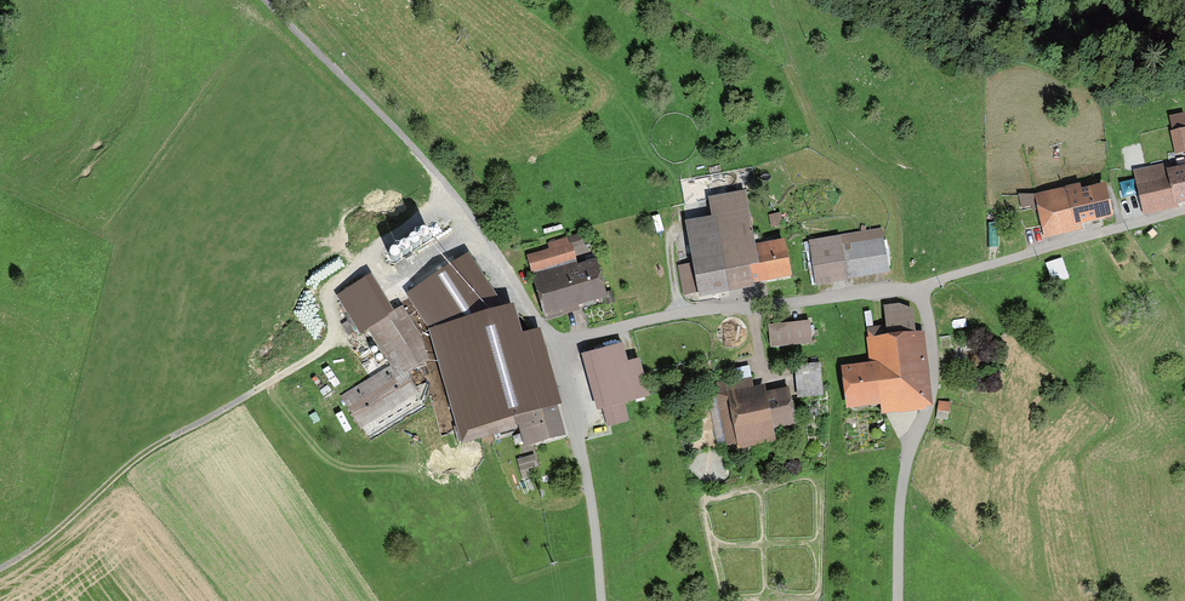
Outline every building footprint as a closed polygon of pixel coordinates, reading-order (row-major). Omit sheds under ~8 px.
[(1177,156),(1184,154),(1184,132),(1172,135),(1177,156)] [(1184,196),(1184,168),(1165,173),(1161,159),(1128,167),(1139,208),(1184,196)] [(674,177),(680,206),(757,189),(752,161),(674,177)] [(1084,223),(1108,216),(1100,189),(1077,196),(1074,186),(1036,197),(1049,242),(1086,231),(1084,223)] [(677,268),(683,296),(790,273),(783,241),(754,247),(742,193),(706,201),(710,219),(686,224),(695,264),(677,268)] [(548,248),(526,255),(546,320),(580,310),(579,305),(607,296),(606,292),(596,258),(578,264),(575,255),(591,250),(589,244),(584,245),(580,232),(547,243),(548,248)] [(838,238),(808,244),(815,282),(889,269),(884,240),(840,248),(838,238)] [(428,328),(461,444),(518,427),(524,447),(566,435),(558,404),(562,403),(540,327),(522,332),(514,302),(504,305),(469,252),(405,294),(428,328)] [(1063,260),(1046,266),(1053,285),(1070,280),(1063,260)] [(422,336),(402,305),(395,310),(372,274),(337,296),(360,332),(368,327),(392,365),(342,397),(369,440),(428,402),(409,371),(428,359),(422,336)] [(612,290),(606,292),(603,293),(607,305),(616,302),(612,290)] [(841,373),(846,407),(877,403),(878,414),(924,408),(913,326),(905,327),(903,308),(879,311),(881,328),(861,331),(866,370),(841,373)] [(770,347),(808,344),(806,326),(768,329),(770,347)] [(623,342),(582,353),(597,410),(603,408),(607,425),(629,420),(624,403),(650,396),(640,357),(628,360),(623,342)] [(799,417),(820,418),(818,364),(795,364),(795,385),(753,401),(744,376),(710,389),(739,465),(773,452),(765,431),(799,417)] [(936,419),(948,423),(954,404),(941,400),(936,419)] [(535,454),(517,459),(522,479),(531,476),(529,469),(538,466),(535,454)]
